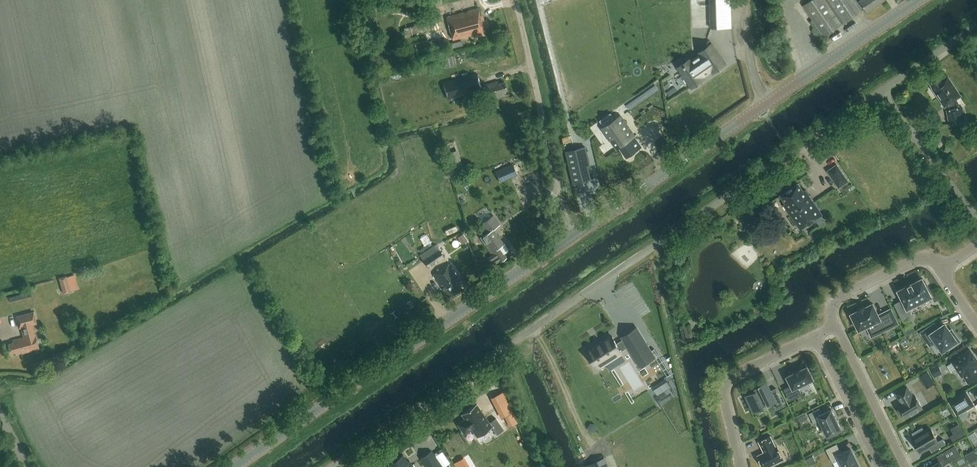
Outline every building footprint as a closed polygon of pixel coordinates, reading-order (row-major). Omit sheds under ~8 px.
[(710,28),(731,27),(730,0),(709,0),(710,28)] [(859,0),(811,0),(802,6),(823,36),(865,8),(859,0)] [(867,11),(883,0),(860,0),(867,11)] [(484,33),(483,30),(488,28),(486,21),(482,22),(481,16),(480,17),(478,9),(446,17),(452,39),(473,34),(474,35),(484,33)] [(409,28),(411,34),(421,31),(423,38),(428,36),(426,30),(435,27),(433,20),(409,28)] [(679,69),(692,88),(704,79),(703,77),(711,71),(713,73),(726,64),(711,43),(699,52),(700,55),(686,64),(684,65),(684,66),(679,69)] [(443,60),(445,68),(456,65),(455,58),(443,60)] [(946,106),(950,124),(965,121),(962,107),(959,108),(958,103),(955,99),(961,96),(948,77),(943,80),(939,74),(928,81),(932,88),(945,107),(946,106)] [(500,92),(506,91),(503,83),(498,84),(497,82),(481,86),(479,79),(449,86),(450,94),(464,90),(466,98),(484,93),(486,99),(501,95),(500,92)] [(620,116),(602,128),(617,149),(620,147),(626,157),(641,147),(620,116)] [(585,147),(565,152),(572,183),(590,179),(587,167),(589,167),(585,147)] [(512,164),(495,171),(499,181),(516,173),(512,164)] [(836,165),(827,171),(837,186),(847,180),(836,165)] [(821,214),(804,189),(802,190),(797,183),(780,194),(785,202),(783,203),(799,228),(821,214)] [(499,223),(493,215),(480,223),(487,232),(480,237),(483,242),(491,254),(488,256),(493,263),(498,259),(499,261),(506,256),(503,253),(508,250),(492,227),(499,223)] [(467,240),(463,233),(457,237),(461,244),(467,240)] [(428,235),(422,239),(426,244),(431,240),(428,235)] [(420,255),(428,268),(444,257),(436,244),(420,255)] [(448,263),(433,274),(448,297),(461,288),(455,279),(457,277),(452,270),(452,269),(448,263)] [(66,275),(58,278),(63,294),(70,292),(69,287),(70,287),(68,280),(67,280),(66,275)] [(909,308),(931,297),(928,291),(930,290),(925,281),(923,282),(922,279),(913,283),(906,286),(906,287),(898,290),(903,299),(894,304),(903,322),(913,317),(909,308)] [(851,314),(859,330),(874,322),(879,333),(897,324),(890,309),(878,315),(872,303),(865,307),(865,306),(858,310),(851,314)] [(8,344),(11,354),(15,352),(16,355),(39,348),(33,324),(37,323),(34,312),(16,316),(19,328),(21,328),(24,337),(12,340),(13,343),(8,344)] [(949,331),(944,324),(938,329),(934,323),(921,333),(930,346),(936,341),(942,350),(948,346),(950,348),(959,341),(951,330),(949,331)] [(611,335),(586,351),(597,368),(622,352),(621,350),(628,346),(639,363),(654,354),(637,328),(623,338),(616,342),(611,335)] [(968,383),(976,377),(976,367),(975,365),(976,361),(976,360),(970,350),(952,362),(961,376),(963,375),(968,383)] [(942,374),(938,364),(931,368),(935,377),(942,374)] [(813,374),(810,367),(808,368),(807,366),(800,370),(799,370),(794,372),(794,373),(787,376),(791,385),(784,389),(790,401),(801,395),(798,387),(813,379),(811,375),(813,374)] [(926,387),(935,384),(930,370),(922,373),(926,387)] [(667,382),(660,385),(663,390),(670,387),(667,382)] [(777,404),(782,402),(776,388),(770,391),(766,382),(759,386),(761,388),(746,395),(754,411),(775,401),(777,404)] [(900,403),(897,405),(904,418),(922,408),(914,395),(912,396),(907,387),(896,393),(900,399),(901,398),(903,401),(900,403)] [(503,389),(491,395),(501,416),(508,413),(513,423),(519,420),(503,389)] [(973,405),(966,392),(950,402),(957,414),(973,405)] [(476,403),(461,414),(464,419),(457,424),(464,434),(471,429),(477,437),(491,427),(496,434),(503,429),(495,418),(489,422),(476,403)] [(820,408),(809,413),(813,423),(820,420),(827,436),(841,429),(831,409),(822,413),(820,408)] [(954,439),(966,434),(962,423),(952,427),(954,433),(952,434),(954,439)] [(920,452),(932,445),(935,450),(946,444),(943,438),(938,441),(930,429),(912,439),(920,452)] [(770,436),(758,441),(764,452),(757,455),(763,466),(767,466),(783,460),(777,446),(775,447),(770,436)] [(832,463),(840,459),(844,466),(859,466),(850,449),(841,453),(836,444),(826,449),(832,463)] [(942,466),(949,462),(959,456),(953,445),(943,451),(932,458),(935,463),(929,466),(943,466),(942,466)] [(420,458),(426,466),(442,466),(431,451),(431,450),(420,458)] [(968,453),(972,464),(976,462),(976,452),(976,450),(968,453)] [(387,464),(388,464),(390,466),(413,466),(411,464),(412,464),(411,464),(410,465),(407,462),(409,460),(407,461),(402,454),(403,454),(402,454),(387,464)] [(808,465),(815,461),(813,455),(805,460),(808,465)] [(587,466),(606,466),(603,459),(587,466)]
